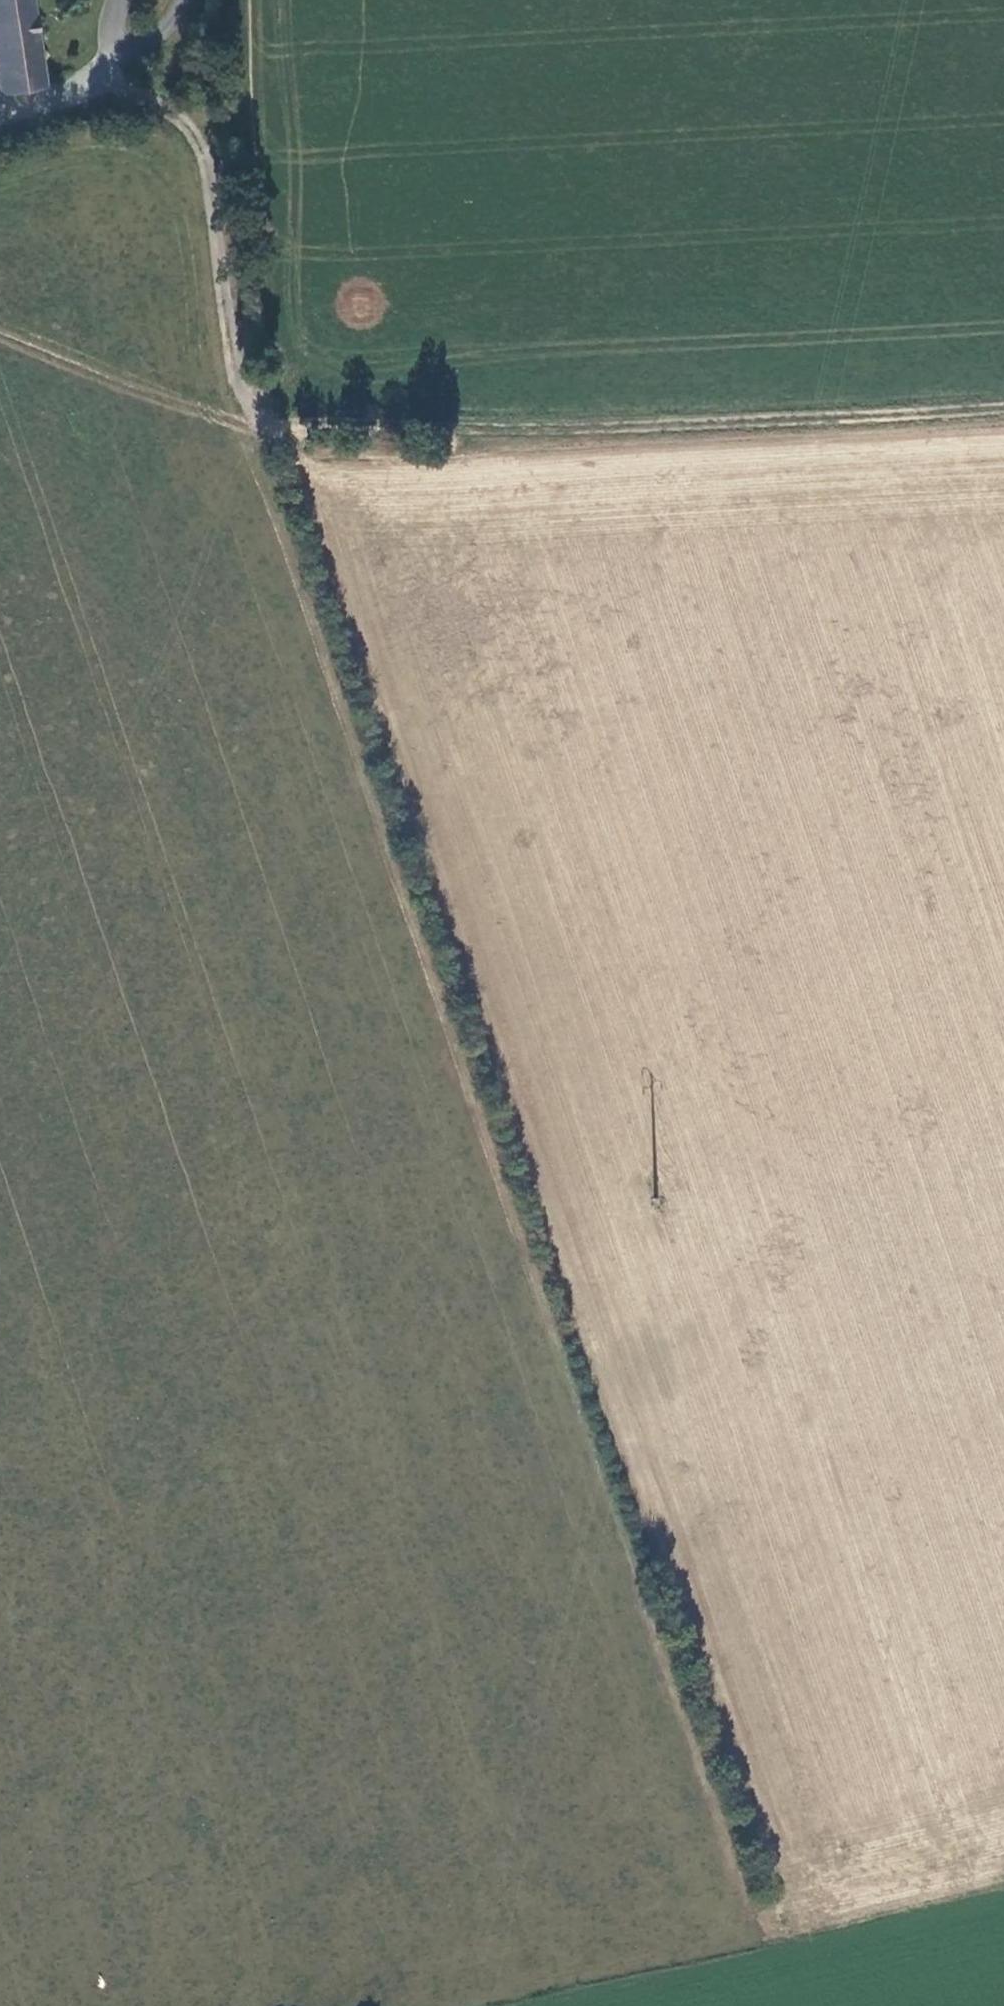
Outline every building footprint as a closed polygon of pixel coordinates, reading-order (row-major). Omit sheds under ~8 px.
[(42,84),(30,0),(0,0),(0,90),(42,84)]
